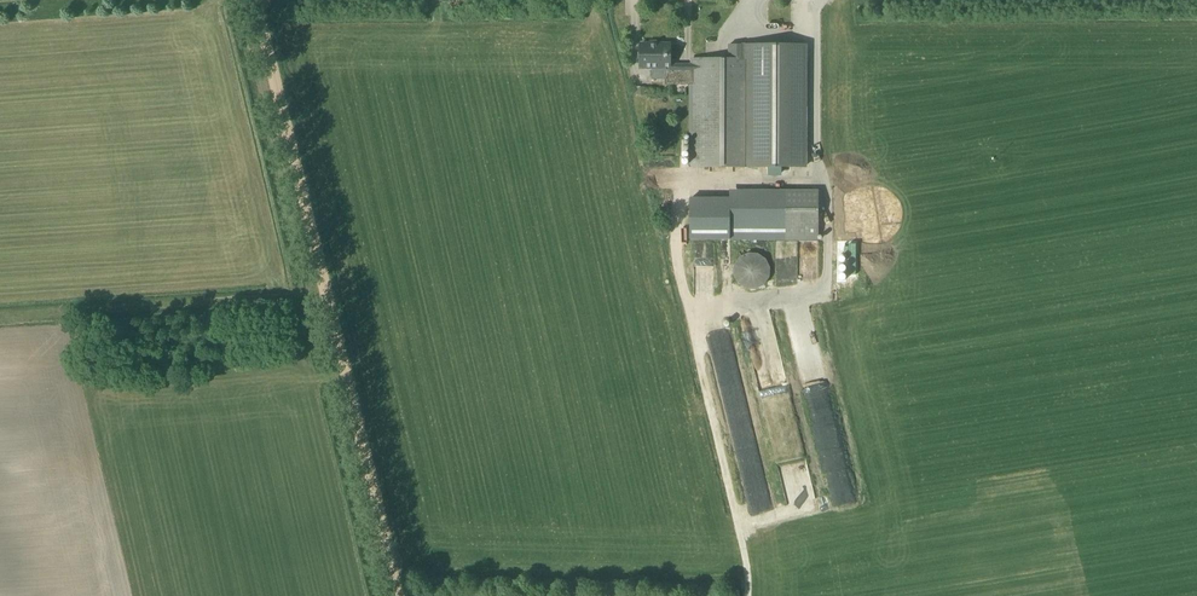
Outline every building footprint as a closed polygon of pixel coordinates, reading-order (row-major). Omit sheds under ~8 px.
[(691,67),(670,67),(670,45),(640,45),(640,68),(652,68),(652,80),(665,80),(665,85),(691,85),(691,167),(804,167),(804,45),(728,45),(728,60),(691,60),(691,67)] [(636,87),(636,96),(645,96),(645,87),(636,87)] [(818,192),(785,191),(730,191),(730,240),(785,240),(818,240),(818,192)] [(742,309),(748,336),(776,330),(771,309),(757,312),(756,306),(742,309)] [(788,509),(806,506),(802,481),(797,482),(796,475),(801,474),(798,456),(803,456),(801,442),(779,445),(788,509)] [(751,493),(761,493),(762,506),(753,507),(755,524),(775,522),(772,479),(758,480),(758,486),(751,487),(751,493)]
